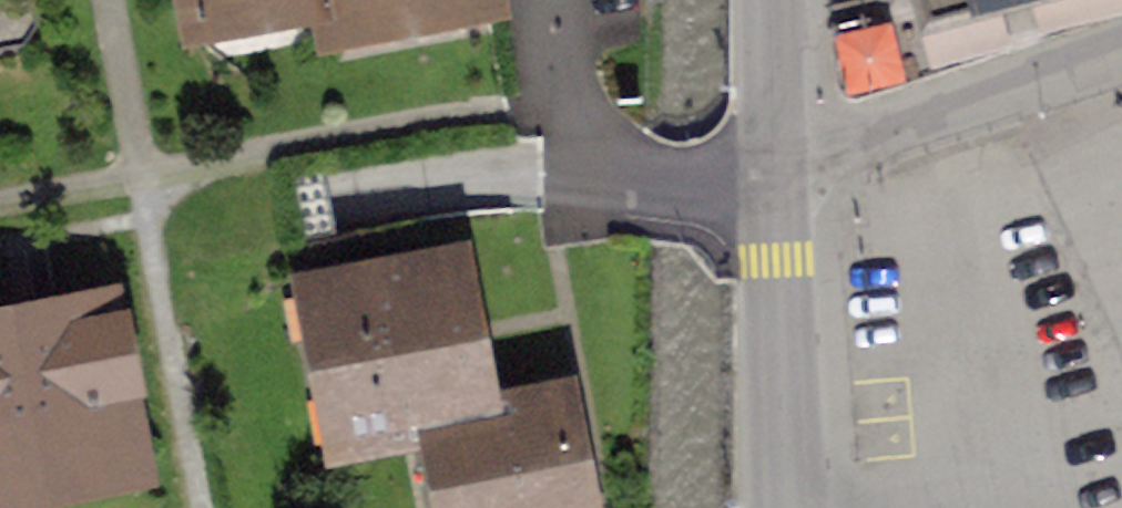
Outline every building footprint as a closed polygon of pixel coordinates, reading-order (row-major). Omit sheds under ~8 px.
[(19,28),(14,0),(0,0),(0,31),(19,28)] [(200,21),(310,0),(196,0),(200,21)] [(337,27),(477,0),(331,0),(337,27)] [(936,16),(995,0),(932,0),(936,16)] [(835,29),(847,90),(909,77),(896,16),(835,29)] [(455,264),(316,290),(345,442),(439,425),(484,416),(483,412),(455,264)] [(0,331),(0,489),(139,463),(110,311),(0,331)] [(439,425),(454,507),(583,507),(562,397),(483,412),(484,416),(439,425)]
